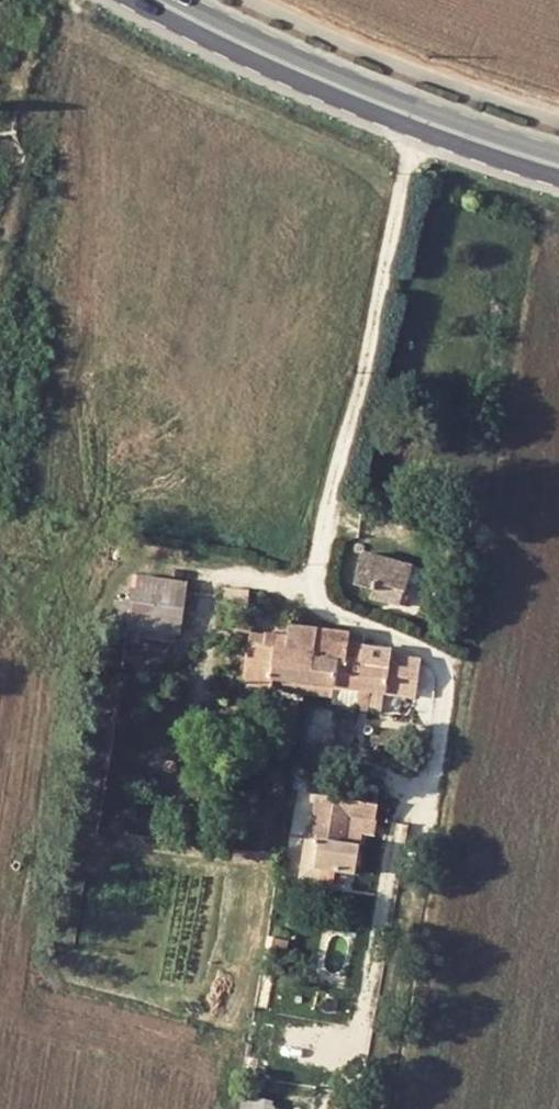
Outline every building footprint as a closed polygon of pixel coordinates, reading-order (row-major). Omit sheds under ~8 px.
[(397,601),(410,563),(361,550),(351,581),(371,587),(369,592),(397,601)] [(158,605),(181,608),(185,581),(132,574),(129,598),(126,625),(155,629),(158,605)] [(244,606),(247,589),(225,585),(222,603),(244,606)] [(112,631),(125,632),(126,625),(129,598),(115,598),(112,631)] [(155,629),(177,632),(181,608),(158,605),(155,629)] [(336,661),(313,655),(316,627),(286,623),(285,633),(251,632),(243,678),(252,683),(271,686),(273,674),(306,680),(331,684),(336,661)] [(331,684),(356,687),(364,646),(347,643),(349,632),(316,627),(313,655),(336,661),(331,684)] [(356,687),(383,692),(389,649),(364,646),(356,687)] [(271,686),(305,691),(306,680),(273,674),(271,686)] [(305,691),(330,695),(331,684),(306,680),(305,691)] [(328,702),(353,705),(354,700),(356,687),(331,684),(330,695),(328,702)] [(354,700),(381,702),(383,692),(356,687),(354,700)] [(313,862),(322,864),(353,868),(356,844),(344,843),(345,815),(373,816),(374,804),(317,794),(309,838),(317,839),(313,862)] [(313,862),(317,839),(309,838),(304,837),(298,876),(320,880),(322,864),(313,862)] [(258,860),(276,861),(278,853),(258,850),(258,860)] [(280,958),(284,940),(273,937),(270,956),(280,958)] [(269,1104),(243,1101),(242,1108),(276,1108),(269,1104)]
